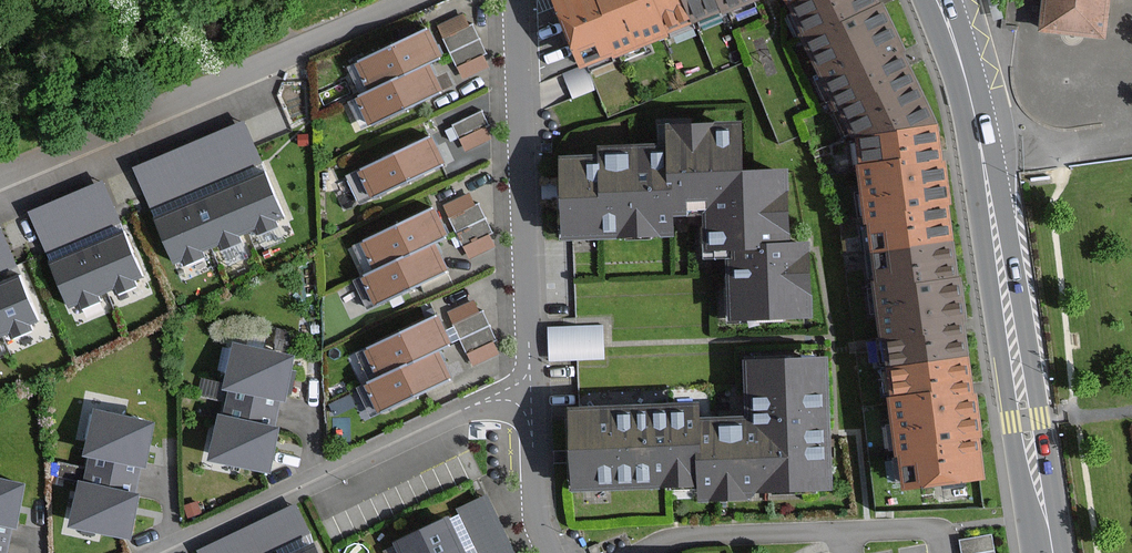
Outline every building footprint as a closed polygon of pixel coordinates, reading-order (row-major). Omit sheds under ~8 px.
[(581,68),(618,54),(666,35),(665,33),(689,23),(721,11),(723,14),(760,0),(555,0),(581,68)] [(971,397),(970,389),(965,357),(961,326),(961,321),(966,320),(960,278),(956,279),(951,241),(946,204),(950,203),(944,162),(942,162),(941,156),(941,154),(937,124),(905,59),(901,52),(906,50),(883,4),(880,6),(877,0),(787,0),(790,5),(808,41),(856,138),(860,165),(858,165),(866,223),(870,223),(874,251),(878,282),(873,283),(874,290),(885,368),(890,367),(895,400),(891,400),(898,449),(903,487),(982,476),(977,438),(982,437),(976,396),(971,397)] [(992,21),(1001,18),(996,0),(986,0),(992,21)] [(1039,30),(1103,38),(1107,0),(1043,0),(1039,30)] [(485,53),(472,26),(468,28),(462,17),(439,28),(463,76),(485,65),(480,55),(485,53)] [(427,32),(358,65),(370,91),(357,97),(370,123),(440,89),(434,77),(427,63),(439,57),(434,46),(427,32)] [(488,126),(482,114),(455,127),(466,149),(489,138),(484,128),(488,126)] [(243,125),(136,169),(151,206),(258,162),(243,125)] [(808,317),(807,244),(788,245),(788,239),(787,172),(740,173),(739,125),(669,126),(669,148),(599,149),(599,160),(563,161),(563,192),(564,237),(600,237),(670,236),(670,208),(706,208),(707,251),(731,250),(732,318),(808,317)] [(435,148),(430,139),(360,173),(370,195),(441,162),(435,148)] [(283,217),(264,175),(246,182),(228,190),(210,197),(193,205),(175,213),(157,220),(175,263),(182,259),(184,265),(204,256),(202,251),(219,244),(221,249),(241,241),(239,236),(255,229),(257,234),(278,225),(276,220),(283,217)] [(119,223),(102,184),(32,214),(49,254),(119,223)] [(491,232),(478,205),(474,207),(468,196),(446,207),(469,255),(491,245),(486,235),(491,232)] [(444,269),(438,257),(431,243),(444,236),(438,225),(431,211),(362,245),(375,270),(362,276),(375,303),(444,269)] [(13,264),(0,233),(0,270),(13,264)] [(143,278),(123,233),(105,240),(87,248),(70,256),(52,263),(71,308),(79,305),(81,310),(102,301),(100,296),(116,289),(118,294),(139,285),(137,281),(143,278)] [(17,278),(0,286),(0,338),(10,334),(12,339),(33,330),(31,324),(36,322),(17,278)] [(496,339),(483,312),(478,314),(473,303),(450,314),(474,362),(496,352),(491,342),(496,339)] [(447,376),(442,365),(435,350),(447,344),(442,333),(435,318),(366,352),(378,377),(365,383),(378,410),(447,376)] [(235,344),(225,388),(230,389),(224,416),(219,415),(209,459),(268,472),(278,428),(273,427),(275,418),(277,409),(279,399),(284,400),(293,357),(235,344)] [(747,362),(750,419),(699,421),(698,405),(572,410),(574,455),(575,489),(698,484),(699,499),(746,497),(746,492),(752,492),(829,489),(827,432),(824,359),(747,362)] [(135,485),(137,476),(139,467),(144,468),(153,424),(94,411),(85,455),(90,456),(83,484),(79,483),(69,526),(128,539),(137,496),(133,495),(135,485)] [(9,537),(11,528),(15,529),(25,485),(0,480),(0,552),(5,552),(7,547),(9,537)] [(485,495),(457,509),(478,552),(513,552),(485,495)] [(299,501),(200,547),(203,552),(268,552),(314,532),(299,501)] [(401,552),(462,552),(458,544),(452,532),(446,520),(396,544),(401,552)] [(991,536),(963,541),(965,552),(994,552),(991,536)]
